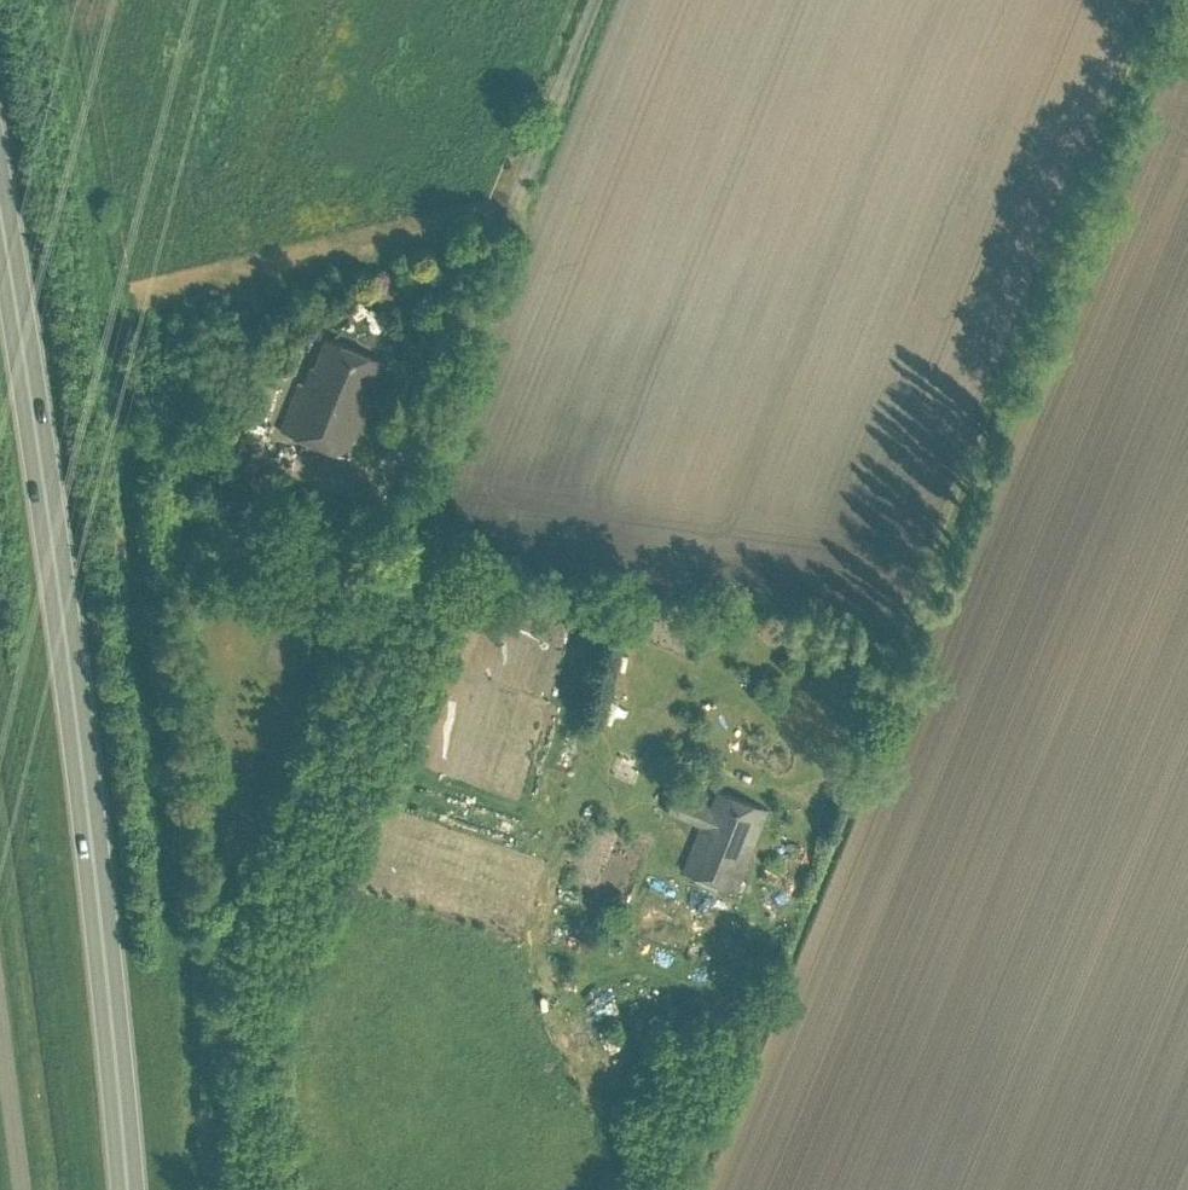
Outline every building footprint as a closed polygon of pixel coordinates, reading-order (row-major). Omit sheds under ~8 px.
[(311,364),(304,382),(300,381),(281,429),(348,455),(367,405),(362,403),(367,393),(372,395),(386,360),(326,335),(314,365),(311,364)] [(667,809),(701,824),(682,869),(736,890),(768,807),(718,788),(711,805),(675,790),(667,809)]
